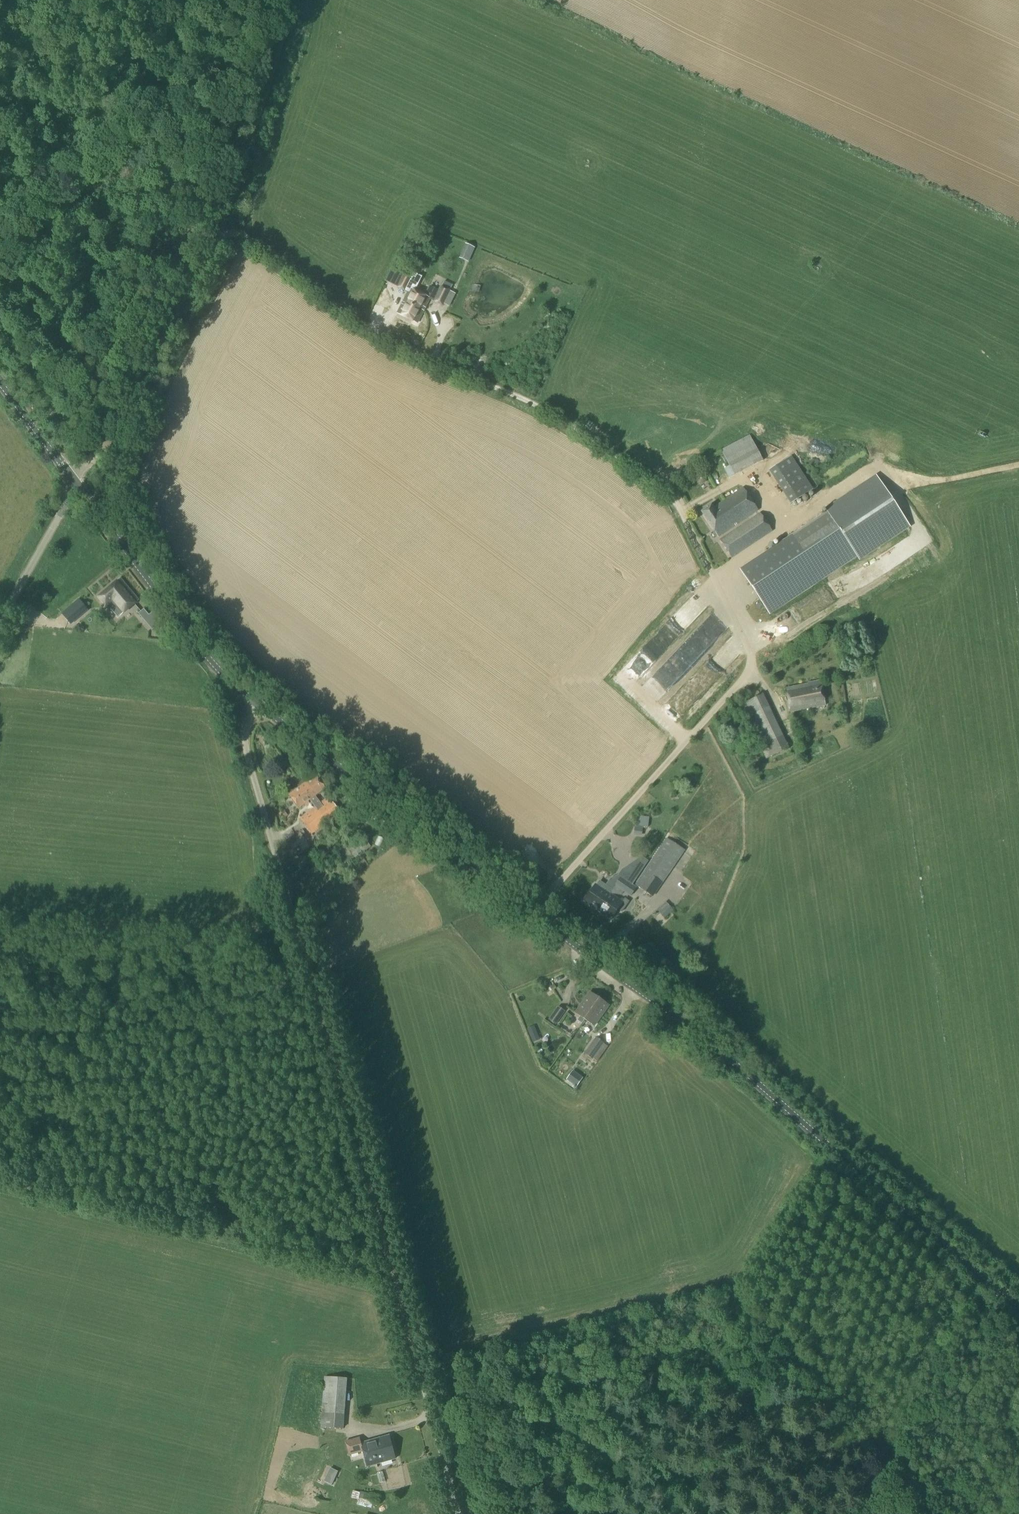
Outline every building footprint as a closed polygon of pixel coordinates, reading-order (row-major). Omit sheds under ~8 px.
[(465,244),(461,255),(470,259),(475,248),(465,244)] [(407,293),(403,301),(423,311),(428,299),(435,302),(443,306),(450,292),(449,292),(453,285),(444,281),(441,288),(440,287),(436,296),(427,292),(425,296),(415,291),(420,281),(422,277),(413,273),(411,278),(404,291),(407,293)] [(403,274),(396,288),(404,292),(404,291),(411,278),(403,274)] [(429,286),(430,286),(420,281),(415,291),(425,296),(427,292),(430,286),(429,286)] [(417,324),(423,311),(403,301),(397,314),(417,324)] [(734,476),(762,461),(749,436),(721,450),(734,476)] [(771,462),(779,451),(773,447),(765,458),(771,462)] [(790,505),(813,490),(791,456),(769,471),(790,505)] [(653,469),(650,474),(658,479),(661,475),(653,469)] [(713,476),(716,482),(722,479),(718,473),(713,476)] [(859,561),(910,527),(876,475),(824,509),(826,512),(791,535),(793,537),(740,571),(768,614),(820,579),(822,581),(857,558),(859,561)] [(758,511),(743,488),(713,508),(711,506),(701,512),(709,525),(717,538),(758,511)] [(800,517),(812,509),(805,498),(793,506),(800,517)] [(732,559),(772,532),(759,513),(719,540),(732,559)] [(139,601),(121,579),(118,582),(117,581),(97,597),(105,607),(109,604),(120,617),(123,614),(124,615),(137,604),(136,603),(139,601)] [(830,584),(837,600),(848,595),(841,579),(830,584)] [(647,670),(648,673),(652,671),(712,609),(707,604),(706,601),(700,596),(688,602),(661,629),(654,637),(656,636),(635,658),(642,665),(651,656),(647,649),(656,645),(655,642),(672,625),(676,633),(670,639),(673,644),(647,670)] [(80,613),(73,604),(61,614),(69,623),(80,613)] [(144,609),(138,614),(152,631),(162,622),(153,612),(149,615),(144,609)] [(704,624),(719,639),(730,628),(716,613),(704,624)] [(791,713),(825,706),(820,681),(807,684),(808,685),(786,690),(791,713)] [(679,711),(694,710),(693,690),(678,691),(679,711)] [(763,695),(740,706),(749,724),(771,713),(763,695)] [(625,696),(619,702),(633,717),(639,711),(625,696)] [(653,723),(661,717),(657,712),(649,718),(653,723)] [(766,759),(789,749),(780,731),(757,741),(766,759)] [(310,800),(315,796),(325,789),(316,776),(289,796),(298,808),(310,800)] [(315,796),(310,800),(318,811),(311,817),(308,813),(300,819),(311,834),(340,813),(328,797),(321,803),(324,807),(323,807),(315,796)] [(284,811),(278,814),(281,821),(288,817),(284,811)] [(284,820),(287,825),(293,821),(290,816),(284,820)] [(292,850),(308,839),(303,832),(287,842),(292,850)] [(653,898),(684,851),(666,838),(635,885),(653,898)] [(621,877),(632,885),(648,862),(641,857),(621,870),(618,875),(621,877)] [(621,877),(612,890),(598,912),(610,920),(617,910),(622,913),(629,902),(624,898),(622,902),(612,896),(613,894),(621,896),(623,892),(630,897),(637,888),(632,885),(621,877)] [(598,912),(612,890),(599,881),(596,885),(595,884),(583,902),(598,912)] [(664,919),(673,911),(669,906),(660,914),(664,919)] [(584,1020),(599,999),(590,992),(575,1013),(579,1016),(577,1021),(582,1024),(584,1020)] [(599,999),(584,1020),(594,1026),(608,1005),(599,999)] [(556,1025),(565,1012),(557,1007),(548,1020),(556,1025)] [(534,1026),(527,1029),(533,1043),(540,1040),(534,1026)] [(597,1062),(608,1047),(603,1044),(604,1043),(596,1037),(584,1054),(592,1060),(593,1059),(597,1062)] [(570,1074),(566,1080),(576,1087),(583,1078),(579,1076),(577,1079),(570,1074)] [(343,1429),(347,1379),(324,1377),(321,1427),(343,1429)] [(395,1459),(389,1436),(361,1444),(359,1438),(345,1441),(349,1455),(362,1451),(367,1467),(395,1459)] [(338,1471),(330,1468),(324,1481),(332,1485),(338,1471)] [(360,1492),(353,1491),(351,1498),(358,1499),(358,1502),(377,1506),(377,1503),(378,1497),(379,1497),(379,1495),(360,1492)]
